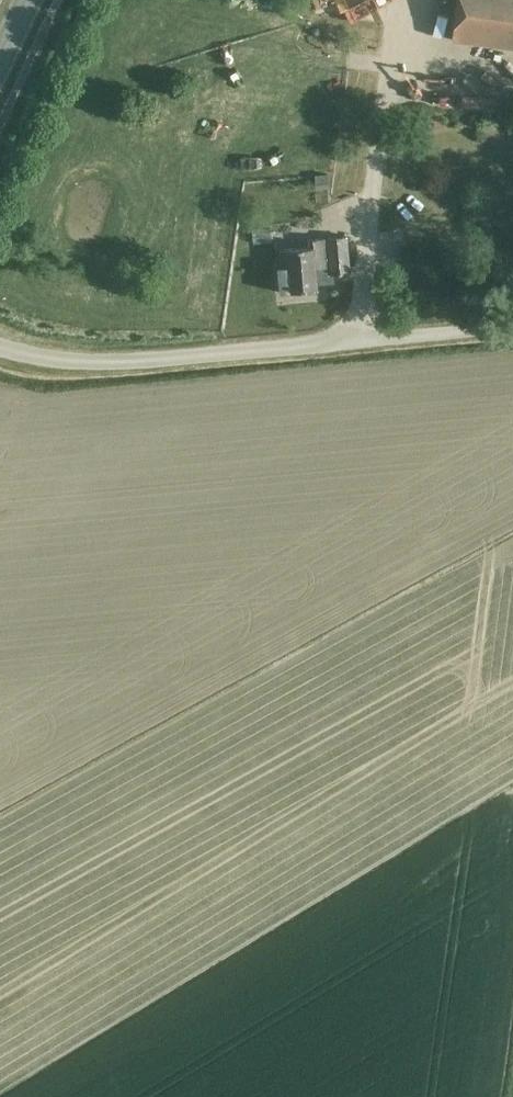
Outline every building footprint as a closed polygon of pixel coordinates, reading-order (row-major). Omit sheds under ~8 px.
[(453,40),(512,48),(512,0),(458,0),(453,40)] [(315,188),(329,188),(328,174),(315,174),(315,188)] [(331,275),(351,273),(347,236),(329,238),(329,239),(324,240),(324,238),(309,240),(309,247),(281,250),(282,267),(279,267),(281,293),(318,289),(318,284),(332,282),(331,275)]
